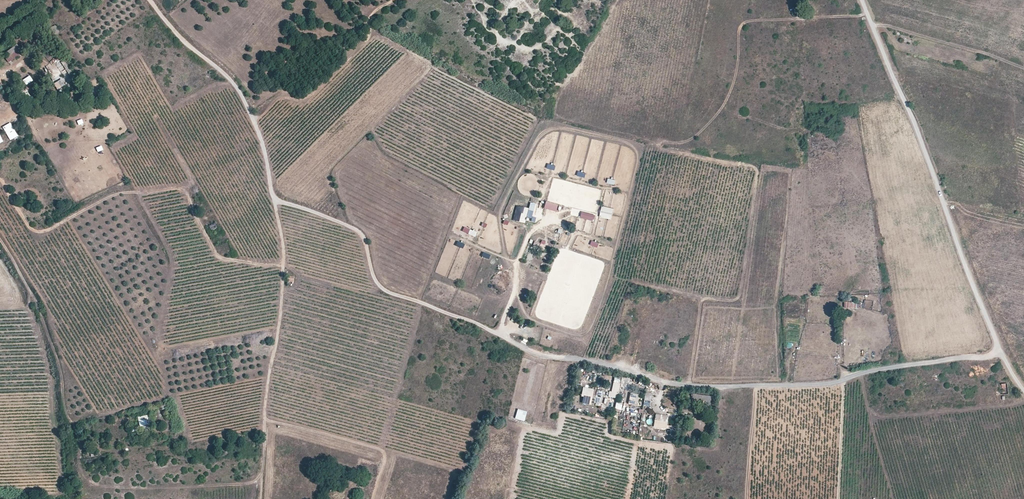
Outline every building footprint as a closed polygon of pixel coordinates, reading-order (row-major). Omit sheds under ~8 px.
[(14,46),(3,55),(9,63),(20,54),(14,46)] [(61,62),(57,64),(67,82),(71,80),(61,62)] [(25,85),(33,82),(30,76),(22,79),(25,85)] [(57,90),(65,85),(62,79),(54,84),(57,90)] [(2,127),(10,141),(18,137),(10,123),(2,127)] [(545,202),(544,209),(557,212),(558,205),(545,202)] [(516,206),(513,221),(525,224),(526,220),(535,222),(536,218),(534,217),(536,204),(530,203),(529,208),(516,206)] [(599,217),(611,220),(614,209),(602,206),(599,217)] [(594,221),(595,215),(581,211),(580,218),(594,221)] [(209,226),(211,231),(218,228),(215,223),(209,226)] [(475,238),(477,232),(464,227),(462,232),(475,238)] [(544,251),(546,242),(541,241),(541,243),(534,241),(533,248),(544,251)] [(620,384),(613,382),(611,392),(609,391),(608,397),(618,399),(620,384)] [(604,391),(583,387),(581,396),(583,397),(582,404),(596,406),(596,404),(601,405),(604,391)] [(639,395),(630,393),(629,401),(637,402),(639,395)] [(712,396),(693,394),(692,399),(706,401),(706,406),(711,406),(712,396)] [(518,409),(515,419),(524,422),(527,412),(518,409)] [(669,415),(656,413),(654,427),(667,429),(669,415)] [(151,427),(149,415),(138,417),(140,429),(151,427)]
